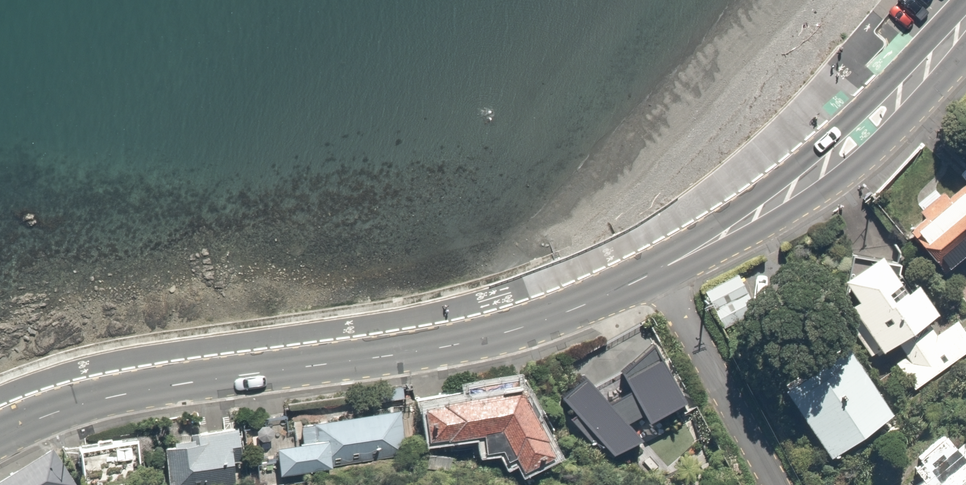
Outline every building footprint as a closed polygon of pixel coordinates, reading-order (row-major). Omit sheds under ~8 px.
[(965,236),(965,184),(963,181),(909,223),(931,251),(960,229),(965,236)] [(915,390),(965,353),(965,333),(954,318),(940,328),(932,317),(940,311),(915,277),(906,284),(878,245),(838,274),(853,294),(848,298),(883,346),(892,340),(901,352),(892,359),(915,390)] [(736,270),(703,289),(718,316),(752,297),(736,270)] [(896,411),(845,340),(778,387),(829,459),(896,411)] [(585,374),(560,396),(574,411),(567,417),(588,440),(595,434),(613,453),(638,430),(628,420),(642,408),(648,420),(681,400),(648,344),(623,370),(630,385),(608,399),(585,374)] [(502,457),(513,456),(521,473),(560,454),(518,371),(414,393),(429,437),(478,425),(479,425),(482,449),(500,446),(502,457)] [(346,402),(272,419),(285,477),(406,450),(395,401),(348,412),(346,402)] [(237,420),(160,428),(167,484),(245,484),(237,420)] [(75,441),(84,484),(111,484),(144,478),(134,429),(75,441)] [(949,432),(915,453),(919,459),(910,464),(918,476),(909,482),(911,484),(965,484),(965,459),(949,432)] [(48,440),(0,474),(0,484),(70,484),(77,480),(48,440)]
